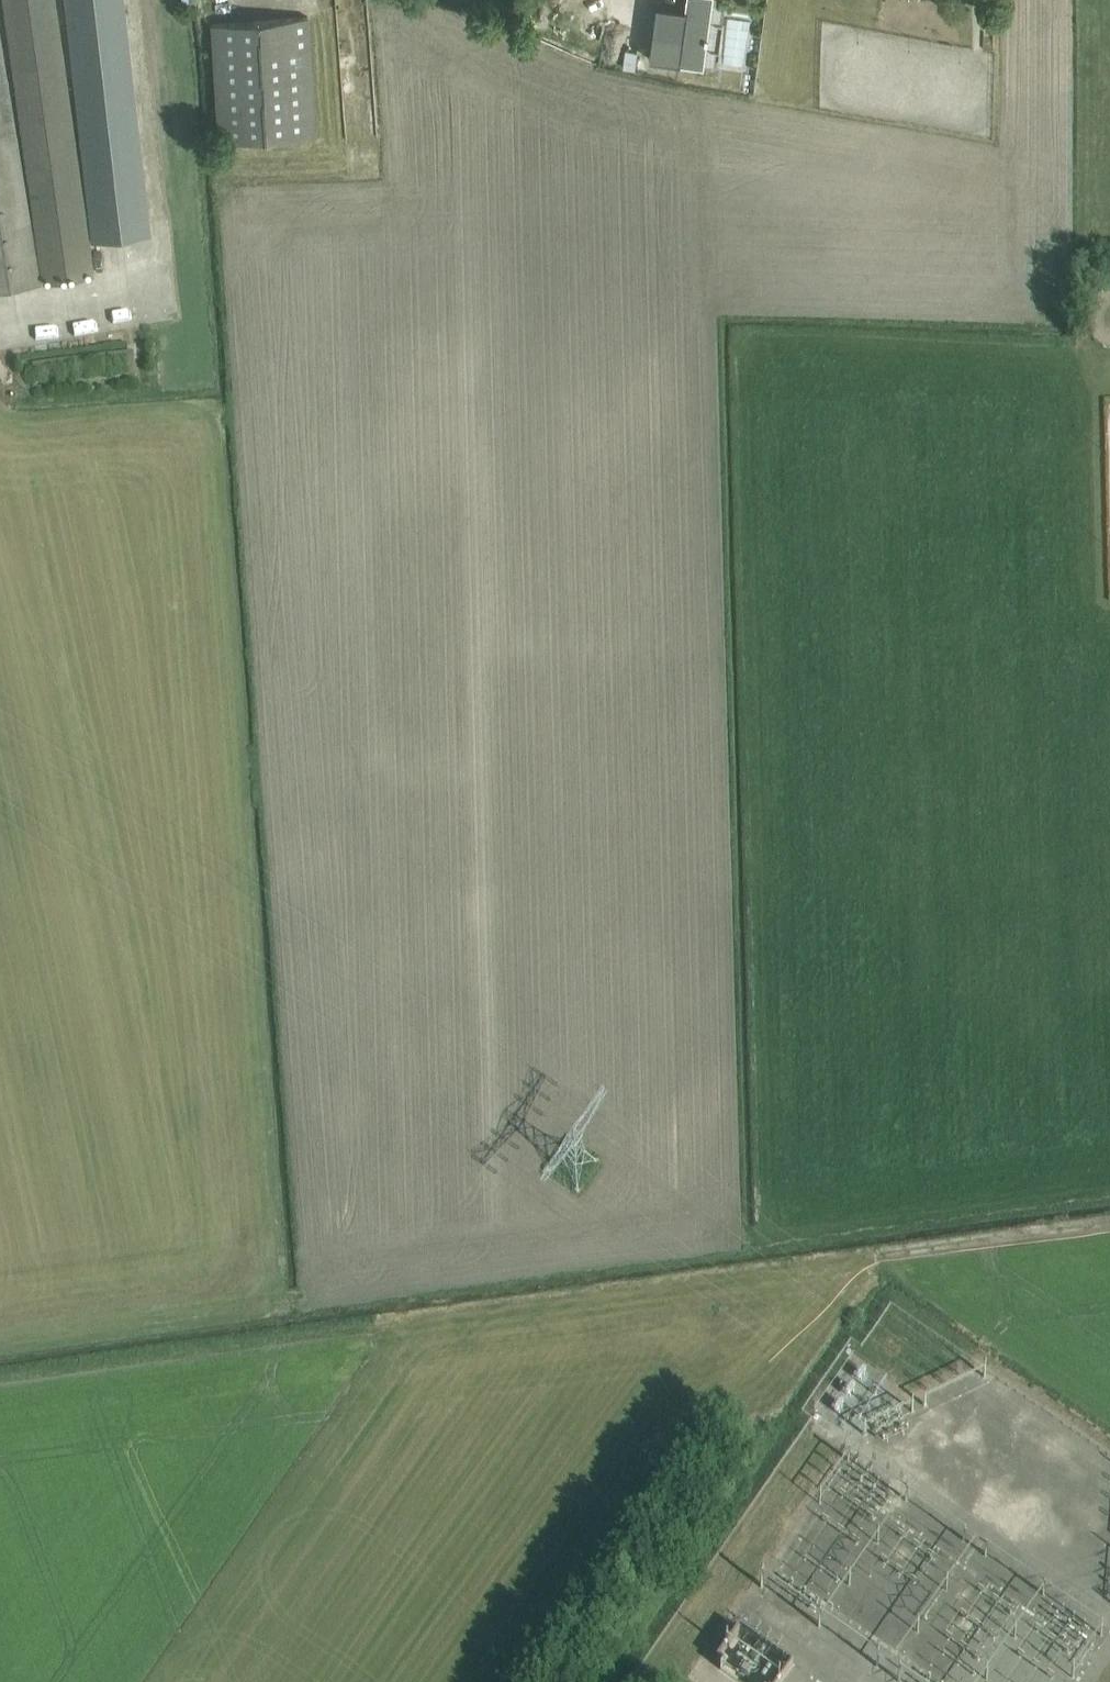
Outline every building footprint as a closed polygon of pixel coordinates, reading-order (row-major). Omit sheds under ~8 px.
[(44,281),(96,273),(57,0),(3,0),(44,281)] [(90,220),(93,242),(152,235),(149,213),(124,0),(64,0),(90,220)] [(650,50),(681,54),(704,57),(711,4),(703,3),(703,0),(688,0),(688,1),(679,0),(657,0),(650,50)] [(211,22),(217,140),(315,134),(309,16),(211,22)] [(42,281),(19,135),(17,135),(0,34),(0,287),(42,281)]
